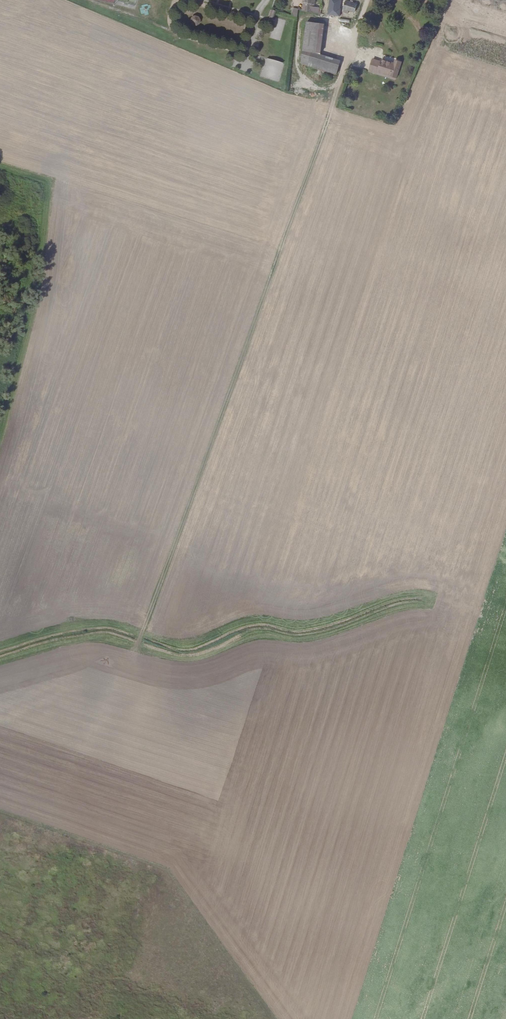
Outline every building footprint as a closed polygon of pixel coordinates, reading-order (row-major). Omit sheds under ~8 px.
[(302,9),(313,11),(314,0),(303,0),(302,9)] [(344,7),(349,9),(355,11),(357,3),(348,0),(346,0),(344,7)] [(192,24),(197,25),(199,23),(200,20),(199,17),(195,16),(192,17),(191,21),(192,24)] [(296,62),(307,65),(310,56),(311,52),(314,21),(301,19),(296,62)] [(314,21),(311,52),(316,52),(320,22),(314,21)] [(310,56),(339,64),(340,60),(311,52),(310,56)] [(369,67),(378,71),(379,68),(397,74),(403,59),(396,56),(395,59),(382,55),(382,56),(381,56),(381,58),(373,56),(369,67)] [(307,65),(336,73),(339,64),(310,56),(307,65)] [(259,77),(279,82),(284,64),(264,59),(259,77)] [(379,68),(378,71),(396,77),(397,74),(379,68)]
